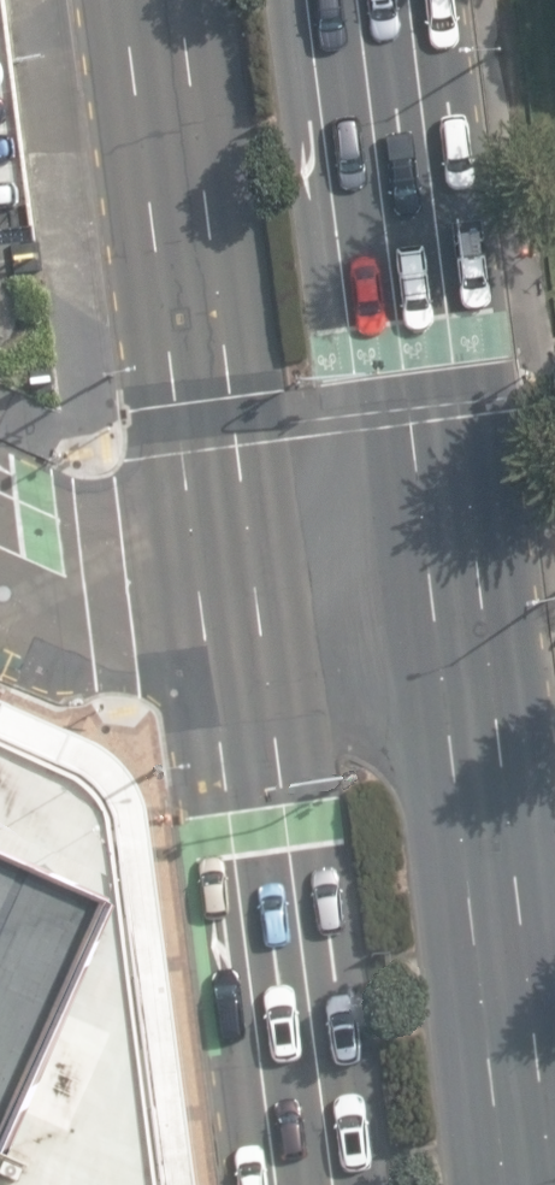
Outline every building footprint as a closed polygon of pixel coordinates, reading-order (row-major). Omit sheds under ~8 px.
[(43,249),(9,0),(0,0),(0,254),(43,249)] [(148,802),(144,787),(135,772),(129,764),(122,757),(107,745),(89,736),(0,696),(0,1184),(199,1184),(148,802)]
